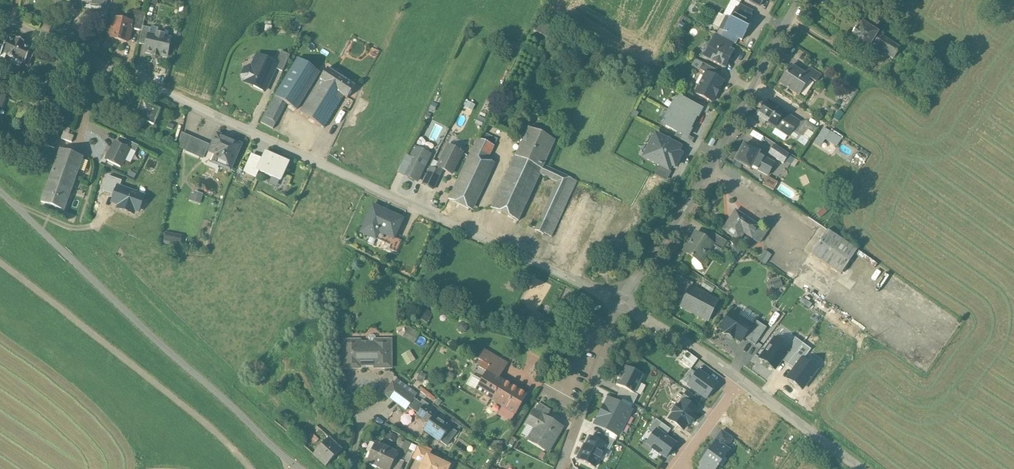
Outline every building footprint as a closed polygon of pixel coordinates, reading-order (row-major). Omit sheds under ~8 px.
[(753,11),(740,4),(737,9),(750,16),(753,11)] [(750,16),(737,9),(736,8),(730,19),(726,17),(720,29),(725,32),(739,39),(738,39),(742,41),(750,24),(748,23),(752,17),(750,16)] [(132,21),(131,29),(142,31),(143,27),(146,14),(134,11),(132,20),(132,21)] [(114,19),(110,38),(127,42),(131,29),(132,21),(132,20),(125,19),(124,21),(114,19)] [(59,20),(56,26),(68,31),(70,26),(59,20)] [(860,22),(847,43),(864,55),(870,47),(878,34),(860,22)] [(65,36),(68,31),(56,26),(54,31),(65,36)] [(150,35),(151,29),(143,27),(142,31),(139,44),(147,46),(150,35)] [(151,29),(150,35),(157,37),(157,34),(159,28),(152,27),(151,29)] [(739,39),(725,32),(722,38),(732,43),(736,44),(738,39),(739,39)] [(147,46),(146,52),(152,53),(152,55),(160,57),(160,55),(167,57),(171,39),(164,37),(164,36),(157,34),(157,37),(150,35),(147,46)] [(722,38),(716,34),(713,41),(729,50),(732,43),(722,38)] [(900,49),(878,34),(870,47),(873,49),(875,47),(893,59),(900,49)] [(2,53),(25,64),(26,61),(31,63),(34,54),(31,52),(32,49),(23,45),(25,43),(17,39),(15,41),(8,38),(6,42),(1,52),(2,53)] [(729,50),(713,41),(706,54),(709,56),(707,59),(724,68),(733,52),(729,50)] [(282,52),(276,63),(278,64),(275,69),(283,72),(290,56),(282,52)] [(276,63),(258,55),(252,68),(250,67),(245,70),(242,75),(244,80),(254,85),(254,86),(265,92),(275,69),(278,64),(276,63)] [(302,60),(277,98),(287,104),(297,111),(322,73),(307,63),(302,60)] [(719,72),(703,63),(699,70),(706,73),(716,78),(719,72)] [(805,76),(791,67),(780,83),(800,95),(810,79),(805,76)] [(357,87),(327,69),(316,89),(322,93),(327,85),(335,90),(326,105),(335,110),(343,97),(349,100),(357,87)] [(820,75),(810,69),(805,76),(810,79),(816,83),(820,75)] [(706,73),(696,94),(712,102),(715,96),(716,96),(720,88),(719,88),(723,82),(716,78),(706,73)] [(74,88),(82,92),(88,77),(80,74),(74,88)] [(322,93),(316,89),(301,113),(324,128),(335,110),(326,105),(335,90),(327,85),(322,93)] [(9,87),(7,94),(19,98),(21,92),(9,87)] [(264,117),(276,123),(287,104),(277,98),(275,97),(264,117)] [(670,111),(692,123),(696,116),(698,116),(700,111),(701,110),(691,105),(680,99),(677,104),(675,103),(670,111)] [(694,99),(691,105),(701,110),(700,111),(707,115),(710,108),(694,99)] [(135,118),(154,126),(161,110),(142,102),(135,118)] [(786,113),(769,102),(761,113),(768,117),(765,121),(776,128),(781,121),(781,120),(786,113)] [(163,128),(170,113),(164,110),(157,125),(163,128)] [(692,123),(670,111),(666,120),(669,121),(666,126),(677,132),(687,137),(687,136),(690,131),(689,130),(692,123)] [(768,117),(761,113),(762,112),(760,112),(756,118),(766,122),(765,121),(768,117)] [(276,123),(264,117),(262,122),(274,129),(276,123)] [(805,127),(796,121),(789,131),(798,137),(799,136),(805,127)] [(805,127),(799,136),(802,138),(799,143),(807,149),(820,129),(808,122),(805,127)] [(824,128),(814,143),(820,147),(825,140),(830,132),(824,128)] [(540,134),(529,129),(523,140),(521,139),(519,143),(521,144),(515,156),(542,169),(544,166),(555,141),(544,136),(545,134),(541,132),(540,134)] [(60,135),(47,130),(42,143),(55,148),(60,135)] [(694,139),(687,136),(687,137),(677,132),(674,137),(690,146),(694,139)] [(842,139),(830,132),(825,140),(836,148),(842,139)] [(63,133),(61,139),(71,143),(73,137),(67,135),(63,133)] [(186,147),(191,138),(181,133),(179,148),(184,150),(184,149),(186,147)] [(495,143),(497,138),(485,133),(483,139),(495,143)] [(231,170),(241,146),(218,135),(211,151),(223,157),(222,158),(223,159),(220,166),(231,170)] [(655,135),(644,157),(669,170),(671,165),(675,167),(681,154),(678,153),(681,147),(655,135)] [(122,138),(119,144),(129,149),(136,152),(139,146),(122,138)] [(203,158),(208,146),(193,138),(187,151),(203,158)] [(495,147),(478,138),(449,199),(474,211),(497,164),(488,160),(495,147)] [(116,142),(107,160),(120,167),(129,149),(119,144),(116,142)] [(744,144),(735,161),(750,169),(751,167),(758,155),(759,152),(744,144)] [(418,149),(416,148),(411,158),(403,175),(417,182),(431,155),(429,154),(430,151),(429,149),(422,145),(419,146),(418,149)] [(463,153),(448,146),(438,167),(443,170),(452,174),(463,153)] [(769,154),(776,159),(782,151),(774,146),(769,154)] [(61,149),(52,172),(60,175),(59,180),(63,182),(62,186),(72,190),(84,157),(61,149)] [(789,155),(782,151),(776,159),(783,164),(789,155)] [(758,155),(751,167),(768,176),(774,163),(758,155)] [(280,181),(288,164),(277,159),(277,161),(265,156),(258,171),(280,181)] [(406,156),(398,172),(403,175),(411,158),(406,156)] [(515,156),(491,208),(518,221),(540,174),(542,169),(515,156)] [(723,162),(719,171),(737,179),(741,170),(723,162)] [(256,177),(258,171),(247,166),(245,172),(256,177)] [(561,174),(544,166),(542,169),(540,174),(557,182),(561,174)] [(436,171),(431,168),(423,184),(434,190),(443,170),(438,167),(436,171)] [(65,211),(72,190),(62,186),(63,182),(59,180),(60,175),(52,172),(42,202),(65,211)] [(557,182),(535,231),(543,234),(544,233),(569,178),(561,174),(557,182)] [(768,175),(763,184),(774,190),(779,182),(768,175)] [(122,181),(108,176),(103,191),(115,195),(118,187),(120,188),(122,181)] [(569,178),(544,233),(551,237),(577,181),(569,178)] [(144,196),(120,188),(118,187),(115,195),(112,202),(121,205),(120,208),(120,209),(132,213),(133,213),(132,212),(134,208),(139,210),(144,196)] [(200,202),(203,193),(193,189),(189,199),(200,202)] [(402,220),(373,206),(361,232),(371,236),(376,239),(379,231),(394,238),(394,237),(402,220)] [(759,227),(735,211),(723,230),(739,240),(743,233),(752,239),(759,227)] [(759,227),(752,239),(759,244),(767,232),(759,227)] [(857,250),(827,230),(811,254),(841,274),(857,250)] [(402,241),(394,237),(394,238),(379,231),(376,239),(390,245),(389,249),(396,253),(402,241)] [(183,242),(183,233),(164,232),(164,242),(183,242)] [(727,242),(712,232),(707,241),(712,244),(711,245),(721,251),(727,242)] [(707,241),(696,234),(688,247),(685,248),(685,251),(684,252),(692,257),(691,258),(692,259),(693,258),(699,263),(711,245),(712,244),(707,241)] [(376,239),(371,236),(368,242),(373,245),(376,239)] [(765,251),(759,260),(765,264),(771,255),(765,251)] [(686,280),(672,273),(667,284),(680,291),(686,280)] [(780,279),(773,282),(775,289),(782,286),(780,279)] [(718,301),(691,288),(693,284),(686,280),(680,291),(686,298),(681,307),(708,321),(718,301)] [(423,309),(419,316),(426,320),(429,313),(423,309)] [(529,313),(525,310),(520,312),(520,317),(524,320),(529,318),(529,313)] [(754,320),(755,320),(756,319),(743,310),(739,317),(751,325),(754,320)] [(739,317),(732,312),(721,328),(727,332),(726,334),(733,338),(734,337),(741,341),(743,338),(752,325),(751,325),(739,317)] [(754,320),(751,325),(752,325),(743,338),(755,345),(767,328),(755,320),(754,320)] [(402,336),(414,342),(420,331),(408,325),(402,336)] [(374,335),(370,335),(369,337),(369,343),(365,343),(365,344),(359,344),(359,341),(344,341),(345,367),(359,367),(359,365),(363,365),(364,366),(369,366),(370,365),(376,365),(376,367),(390,367),(390,341),(376,341),(376,337),(374,335)] [(788,348),(774,338),(760,358),(775,369),(782,360),(789,350),(788,348)] [(789,350),(782,360),(788,364),(803,344),(796,338),(788,348),(789,350)] [(788,364),(794,368),(801,358),(803,360),(811,349),(803,344),(788,364)] [(410,350),(401,354),(406,364),(415,360),(410,350)] [(698,360),(687,352),(683,356),(694,364),(698,360)] [(505,367),(483,354),(479,360),(480,361),(490,367),(490,366),(498,370),(498,371),(501,373),(505,367)] [(691,369),(694,364),(683,356),(680,361),(691,369)] [(802,389),(817,370),(803,360),(801,358),(794,368),(787,378),(802,389)] [(487,371),(476,390),(502,406),(498,414),(510,422),(515,414),(527,396),(495,376),(498,371),(498,370),(490,366),(490,367),(480,361),(478,364),(479,367),(487,371)] [(634,394),(634,393),(643,375),(626,367),(622,374),(621,373),(618,379),(619,380),(616,385),(622,388),(634,394)] [(717,385),(698,371),(688,385),(707,398),(717,385)] [(415,398),(394,383),(386,394),(407,409),(415,398)] [(617,397),(622,399),(633,405),(638,395),(634,393),(634,394),(622,388),(617,397)] [(684,400),(696,409),(701,402),(687,391),(681,399),(683,401),(684,400)] [(602,412),(625,423),(631,411),(630,410),(620,405),(608,399),(602,412)] [(622,399),(620,405),(630,410),(633,405),(622,399)] [(669,420),(683,430),(688,423),(690,425),(695,418),(693,416),(698,410),(696,409),(684,400),(683,401),(669,420)] [(551,411),(539,403),(535,411),(546,418),(551,411)] [(436,414),(424,406),(418,415),(429,423),(424,430),(441,442),(451,428),(442,421),(441,422),(434,417),(436,414)] [(284,411),(275,422),(288,432),(297,421),(284,411)] [(546,418),(535,411),(527,423),(535,428),(528,440),(548,452),(562,428),(546,418)] [(607,431),(617,436),(618,436),(625,423),(602,412),(595,425),(607,431)] [(657,430),(665,436),(670,430),(656,419),(649,429),(655,433),(657,430)] [(655,433),(647,444),(653,448),(651,450),(658,455),(660,453),(666,458),(676,444),(665,436),(657,430),(655,433)] [(604,436),(614,441),(617,436),(607,431),(604,436)] [(716,442),(726,449),(733,439),(722,431),(714,442),(716,443),(716,442)] [(598,433),(595,440),(606,446),(605,448),(610,451),(614,441),(604,436),(598,433)] [(344,451),(329,437),(326,441),(314,454),(328,467),(344,451)] [(605,448),(606,446),(595,440),(590,438),(584,450),(582,450),(578,459),(595,467),(605,448)] [(404,442),(398,457),(404,460),(412,444),(405,440),(404,442)] [(390,468),(400,468),(404,460),(398,457),(404,442),(402,441),(397,451),(396,453),(397,453),(390,468)] [(718,465),(722,468),(728,459),(724,457),(729,451),(726,449),(716,442),(716,443),(712,449),(707,446),(700,456),(704,459),(701,464),(702,465),(700,468),(716,468),(718,465)] [(376,443),(368,461),(369,461),(369,460),(382,466),(381,467),(385,468),(390,468),(397,453),(396,453),(376,443)] [(428,456),(430,457),(431,453),(418,446),(412,458),(424,463),(428,456)] [(430,457),(428,456),(424,463),(421,468),(448,468),(449,466),(430,457)]
